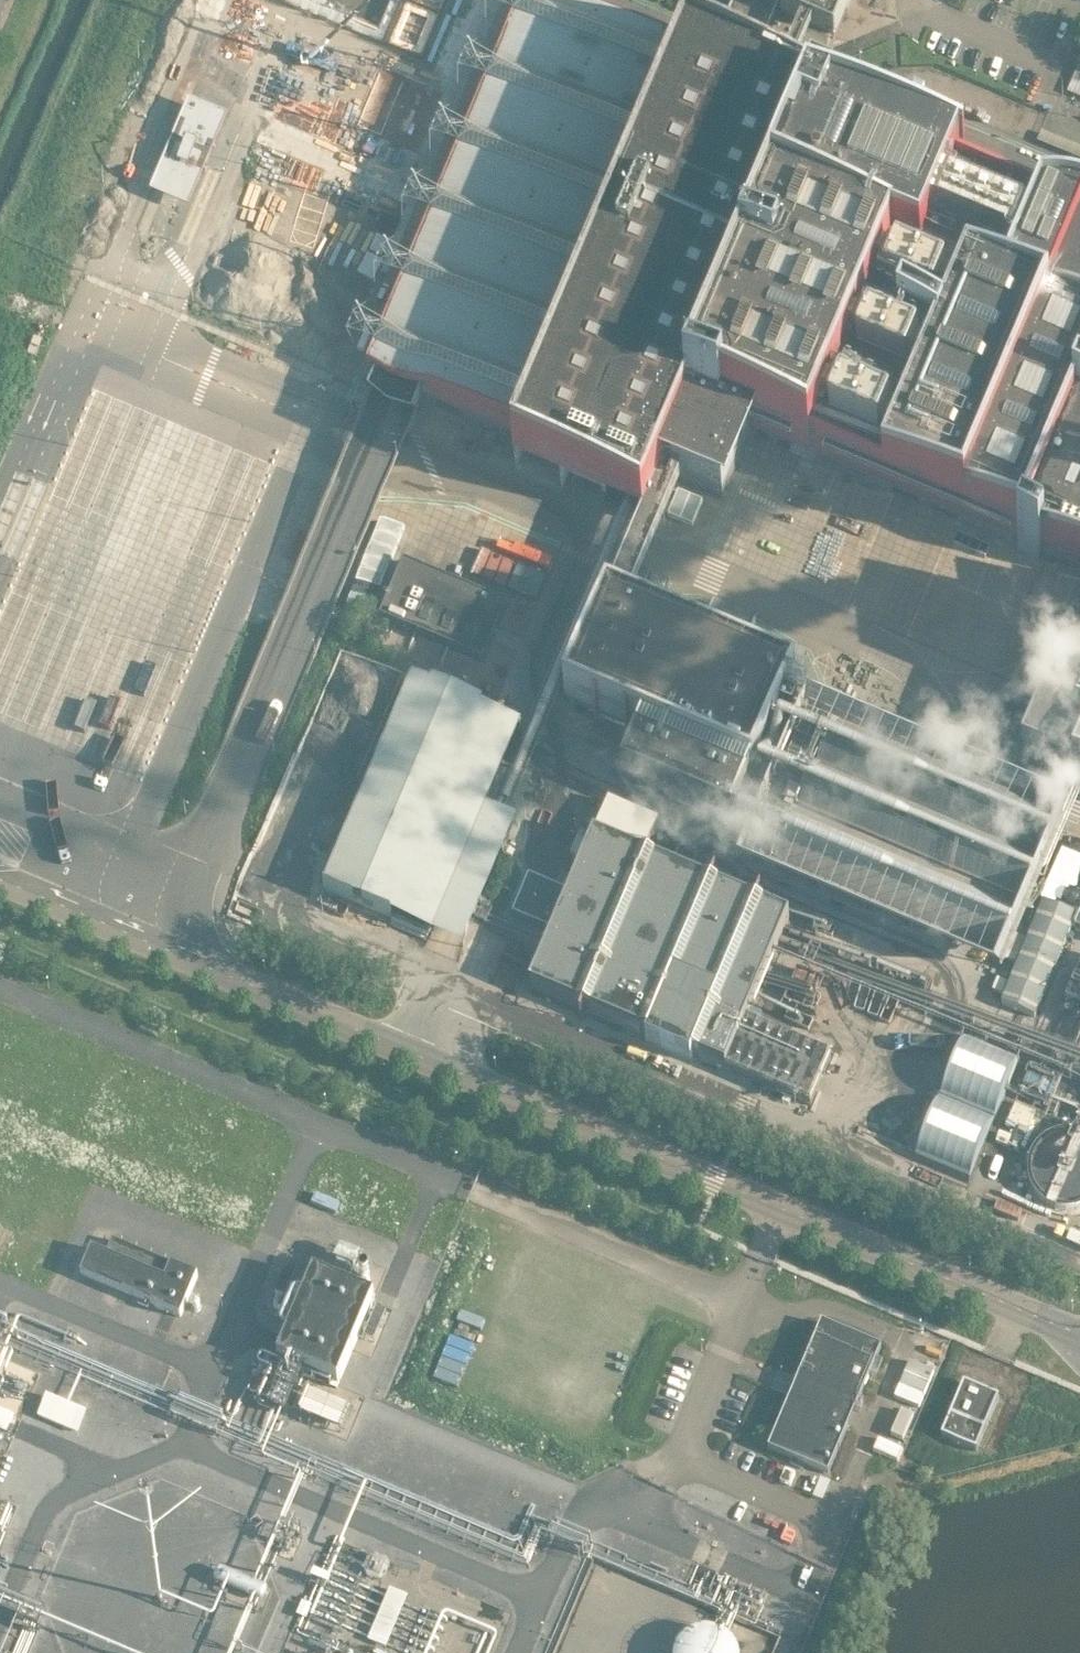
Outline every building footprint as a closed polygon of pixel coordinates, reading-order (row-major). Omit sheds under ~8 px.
[(423,397),(525,440),(515,464),(516,465),(641,517),(643,518),(663,470),(722,495),(750,429),(1020,543),(1017,549),(1039,558),(1042,553),(1079,569),(1079,236),(831,130),(837,117),(816,108),(817,106),(816,105),(794,96),(776,89),(691,53),(689,52),(686,60),(544,0),(527,0),(519,18),(477,0),(457,0),(445,29),(504,54),(368,374),(375,377),(379,378),(418,395),(423,397)] [(731,10),(726,22),(724,21),(723,23),(763,40),(761,45),(757,44),(757,46),(824,65),(824,63),(822,63),(839,4),(847,8),(851,0),(735,0),(731,10)] [(184,130),(176,147),(170,164),(168,172),(168,177),(168,181),(168,185),(169,187),(170,189),(173,191),(175,191),(177,191),(180,190),(182,188),(185,185),(189,181),(194,175),(202,158),(208,140),(210,133),(210,127),(210,123),(209,120),(209,117),(207,116),(205,114),(202,113),(200,114),(198,115),(195,117),(192,120),(188,124),(184,130)] [(810,695),(790,687),(795,675),(756,659),(764,641),(749,634),(756,618),(713,600),(699,635),(681,627),(688,609),(671,601),(663,620),(608,596),(565,697),(643,730),(637,743),(636,743),(621,778),(732,825),(747,789),(746,789),(752,776),(781,709),(791,713),(795,702),(805,706),(810,695)] [(692,1052),(724,1066),(788,914),(593,832),(569,888),(528,870),(511,910),(553,927),(529,984),(647,1033),(645,1038),(690,1057),(692,1052)] [(781,1417),(769,1446),(826,1470),(879,1345),(822,1321),(810,1349),(814,1351),(785,1419),(781,1417)] [(941,1434),(976,1448),(999,1395),(963,1380),(941,1434)]
